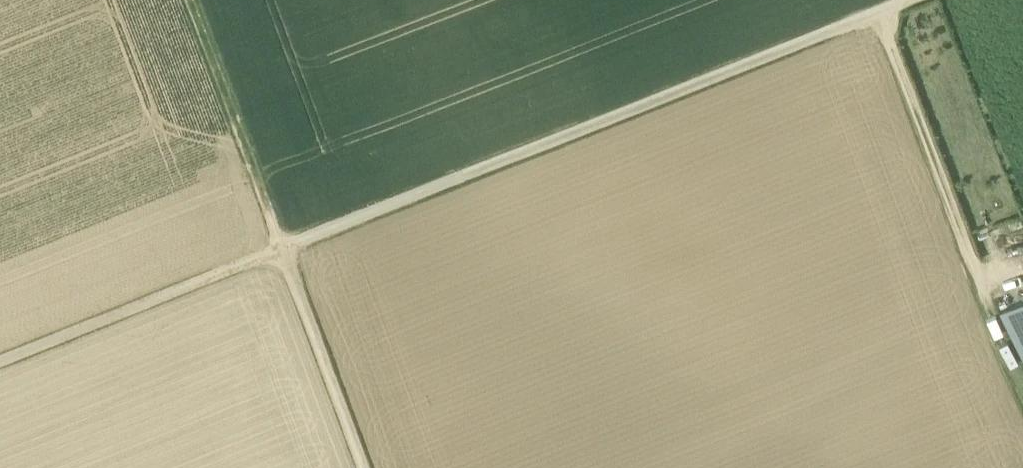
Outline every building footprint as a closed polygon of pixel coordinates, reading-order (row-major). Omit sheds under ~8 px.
[(999,310),(1022,357),(1022,299),(999,310)]
